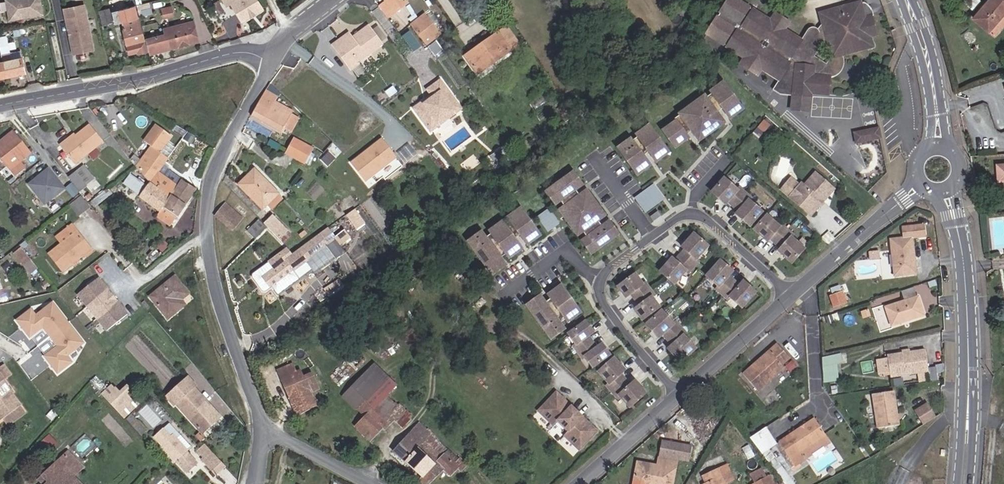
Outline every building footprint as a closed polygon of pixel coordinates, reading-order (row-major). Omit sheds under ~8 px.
[(257,0),(222,0),(226,6),(231,3),(242,21),(262,9),(257,0)] [(406,0),(386,0),(388,2),(380,8),(387,17),(407,2),(406,0)] [(806,30),(802,37),(786,27),(788,24),(773,14),(771,17),(745,0),(727,0),(707,31),(745,55),(744,58),(760,68),(762,66),(780,78),(790,63),(795,63),(793,80),(803,81),(803,90),(812,91),(828,93),(830,73),(828,73),(829,63),(813,54),(820,42),(806,30)] [(985,8),(983,7),(974,18),(989,31),(1003,13),(1003,0),(991,0),(985,8)] [(224,11),(218,1),(213,5),(219,15),(224,11)] [(862,2),(857,3),(861,17),(866,16),(862,2)] [(809,26),(806,30),(820,42),(822,39),(829,37),(833,53),(835,55),(836,55),(845,52),(865,48),(862,37),(871,35),(866,16),(861,17),(857,3),(822,11),(824,19),(819,27),(816,24),(812,24),(809,26)] [(169,4),(163,6),(166,15),(172,14),(169,4)] [(85,13),(83,5),(73,7),(75,15),(85,13)] [(148,50),(139,16),(137,17),(134,5),(124,8),(127,19),(124,20),(121,20),(128,53),(137,51),(137,53),(148,50)] [(73,7),(63,9),(73,52),(93,48),(85,13),(75,15),(73,7)] [(111,21),(108,10),(100,11),(103,23),(111,21)] [(773,14),(788,24),(790,20),(775,10),(773,14)] [(995,36),(1003,26),(1003,13),(989,31),(995,36)] [(872,15),(866,16),(871,35),(877,34),(872,15)] [(436,36),(423,18),(412,25),(426,43),(436,36)] [(168,35),(171,48),(197,41),(192,20),(166,27),(168,35)] [(348,32),(330,44),(348,70),(357,63),(356,61),(381,44),(368,25),(351,37),(348,32)] [(505,28),(495,34),(508,54),(518,47),(505,28)] [(410,30),(402,35),(413,51),(421,46),(410,30)] [(149,53),(171,48),(168,35),(165,36),(164,34),(146,38),(149,53)] [(495,34),(476,47),(490,66),(508,54),(495,34)] [(873,45),(871,35),(862,37),(865,48),(873,45)] [(0,37),(0,47),(1,52),(10,50),(7,36),(0,37)] [(442,48),(437,41),(429,47),(434,54),(442,48)] [(490,66),(476,47),(464,56),(477,75),(490,66)] [(19,48),(10,50),(12,58),(21,56),(19,48)] [(1,52),(6,75),(24,71),(21,56),(12,58),(10,50),(1,52)] [(845,52),(836,55),(835,56),(844,64),(845,60),(846,57),(845,52)] [(831,62),(829,63),(828,73),(830,73),(833,73),(836,72),(839,70),(841,68),(844,64),(835,56),(833,60),(831,62)] [(758,72),(760,68),(744,58),(742,61),(758,72)] [(780,78),(774,87),(782,92),(791,93),(790,107),(810,109),(812,91),(803,90),(803,81),(793,80),(795,63),(790,63),(780,78)] [(738,101),(719,79),(707,89),(709,92),(720,106),(728,116),(737,109),(734,105),(738,101)] [(202,86),(192,80),(187,88),(197,94),(202,86)] [(440,80),(427,90),(433,97),(428,101),(427,99),(413,109),(430,132),(456,113),(444,97),(450,93),(440,80)] [(278,95),(266,88),(252,115),(281,131),(293,110),(275,100),(278,95)] [(186,96),(195,102),(199,97),(190,91),(186,96)] [(720,106),(709,92),(704,96),(715,110),(720,106)] [(450,93),(444,97),(456,113),(461,109),(450,93)] [(702,93),(680,111),(681,113),(693,128),(701,138),(723,120),(715,110),(704,96),(702,93)] [(693,128),(681,113),(676,117),(677,119),(688,132),(693,128)] [(677,119),(664,129),(678,146),(691,135),(688,132),(677,119)] [(756,141),(769,127),(764,122),(751,137),(756,141)] [(72,134),(59,145),(71,160),(98,140),(86,124),(72,134)] [(669,147),(650,124),(638,135),(640,138),(651,151),(659,161),(668,154),(664,150),(669,147)] [(854,143),(880,137),(878,126),(852,131),(854,143)] [(13,131),(0,142),(0,156),(15,176),(25,167),(20,161),(30,152),(13,131)] [(56,141),(59,145),(72,134),(70,131),(56,141)] [(161,136),(152,131),(149,135),(158,140),(161,136)] [(147,140),(155,144),(158,140),(149,135),(147,140)] [(651,151),(640,138),(635,142),(646,156),(651,151)] [(312,148),(294,139),(286,153),(304,163),(312,148)] [(365,180),(394,157),(381,139),(351,163),(365,180)] [(654,165),(646,156),(635,142),(633,139),(620,149),(638,172),(643,168),(646,172),(654,165)] [(138,172),(154,147),(150,144),(134,169),(138,172)] [(154,147),(138,172),(150,183),(158,171),(159,169),(162,165),(168,156),(154,147)] [(488,157),(496,168),(508,160),(500,149),(488,157)] [(85,164),(69,177),(80,191),(96,178),(85,164)] [(178,184),(181,178),(162,165),(159,169),(158,171),(178,184)] [(49,169),(30,184),(46,204),(65,188),(49,169)] [(254,170),(252,172),(259,179),(262,177),(254,170)] [(178,184),(158,171),(150,183),(169,196),(178,184)] [(556,204),(582,183),(572,171),(550,189),(553,193),(549,196),(556,204)] [(259,179),(252,172),(239,185),(262,209),(266,206),(270,210),(282,198),(262,177),(259,179)] [(802,183),(800,183),(794,190),(796,192),(795,199),(793,201),(809,216),(818,206),(818,204),(819,202),(821,202),(832,190),(814,174),(804,185),(802,183)] [(141,196),(148,186),(132,175),(125,183),(141,196)] [(752,201),(754,198),(743,188),(740,191),(726,177),(712,193),(727,206),(730,202),(736,207),(742,212),(738,216),(753,229),(767,214),(752,201)] [(169,196),(150,183),(148,186),(141,196),(141,197),(160,210),(157,215),(170,225),(195,188),(181,178),(178,184),(169,196)] [(646,211),(661,198),(652,186),(636,199),(646,211)] [(596,216),(603,211),(584,187),(577,193),(563,204),(558,209),(564,215),(567,212),(574,220),(570,224),(577,232),(582,228),(596,216)] [(82,197),(71,205),(79,215),(89,206),(82,197)] [(247,210),(238,203),(233,208),(226,203),(216,215),(232,229),(247,210)] [(537,230),(519,207),(506,217),(508,220),(520,234),(528,244),(536,237),(533,233),(537,230)] [(365,223),(355,209),(346,215),(357,229),(365,223)] [(555,221),(546,209),(538,216),(548,228),(555,221)] [(96,215),(92,218),(96,223),(100,219),(96,215)] [(595,246),(617,228),(607,215),(600,221),(586,232),(581,237),(588,245),(592,242),(595,246)] [(586,232),(600,221),(596,216),(582,228),(586,232)] [(279,238),(287,231),(273,217),(265,224),(279,238)] [(784,249),(780,254),(793,264),(806,248),(794,238),(796,235),(785,226),(783,228),(770,217),(757,233),(769,244),(773,239),(784,249)] [(520,234),(508,220),(503,224),(515,238),(520,234)] [(265,227),(258,221),(247,231),(254,238),(265,227)] [(507,265),(502,259),(511,251),(514,255),(523,248),(515,238),(503,224),(501,222),(488,232),(490,235),(506,254),(501,258),(485,239),(481,233),(467,244),(494,276),(507,265)] [(64,242),(77,232),(72,225),(58,236),(64,242)] [(904,238),(891,239),(895,276),(916,274),(912,238),(925,237),(923,225),(902,228),(904,238)] [(302,239),(308,235),(304,230),(298,234),(302,239)] [(291,235),(287,231),(279,238),(284,243),(291,235)] [(334,239),(339,244),(348,237),(344,231),(334,239)] [(64,270),(91,248),(77,232),(64,242),(51,253),(64,270)] [(677,260),(673,256),(662,269),(678,282),(689,270),(691,272),(701,260),(699,258),(709,246),(694,232),(683,245),(687,248),(677,260)] [(299,278),(293,270),(294,270),(293,268),(295,266),(296,268),(306,261),(327,246),(319,234),(293,254),(287,249),(252,274),(251,276),(262,291),(265,291),(272,286),(278,294),(299,278)] [(506,254),(490,235),(485,239),(501,258),(506,254)] [(31,259),(21,246),(15,251),(25,264),(31,259)] [(315,274),(336,258),(327,246),(306,261),(315,274)] [(160,253),(155,248),(149,255),(154,261),(160,253)] [(741,285),(735,280),(730,275),(734,270),(724,261),(709,278),(719,287),(717,289),(728,299),(730,297),(740,306),(755,289),(745,280),(741,285)] [(632,291),(636,297),(641,303),(635,307),(643,318),(661,304),(653,293),(656,291),(647,279),(644,281),(636,271),(618,284),(626,295),(632,291)] [(99,275),(80,291),(108,326),(127,310),(99,275)] [(178,301),(181,298),(188,292),(175,277),(150,296),(168,318),(182,306),(178,301)] [(545,304),(539,297),(526,307),(552,340),(565,329),(560,323),(565,319),(568,322),(576,315),(573,311),(577,307),(559,286),(547,296),(550,300),(564,318),(559,322),(545,304)] [(913,287),(901,291),(905,302),(918,298),(913,287)] [(843,295),(832,295),(833,305),(843,304),(843,295)] [(885,308),(891,326),(904,322),(903,320),(908,319),(909,321),(925,315),(919,297),(918,298),(905,302),(885,308)] [(57,375),(74,363),(67,354),(84,342),(53,300),(36,312),(32,306),(16,318),(57,375)] [(564,318),(550,300),(545,304),(559,322),(564,318)] [(78,319),(83,316),(79,310),(74,314),(78,319)] [(684,336),(687,334),(677,323),(674,325),(661,310),(646,324),(659,339),(663,335),(673,346),(669,350),(683,365),(698,351),(684,336)] [(599,346),(594,340),(589,334),(594,330),(586,319),(568,334),(577,344),(574,346),(584,358),(586,356),(595,366),(612,352),(604,341),(599,346)] [(926,360),(922,338),(884,345),(884,348),(875,350),(877,363),(881,362),(887,361),(887,364),(888,367),(917,361),(922,360),(926,360)] [(777,341),(743,371),(757,387),(784,364),(781,361),(789,354),(777,341)] [(649,391),(638,378),(633,382),(623,371),(627,367),(616,355),(601,370),(612,382),(610,384),(620,395),(622,393),(633,405),(649,391)] [(796,363),(791,357),(784,364),(789,369),(796,363)] [(351,402),(358,409),(373,392),(383,382),(390,375),(374,360),(343,393),(352,402),(351,402)] [(3,378),(10,373),(3,363),(0,366),(0,373),(3,378)] [(293,364),(279,369),(290,398),(309,390),(310,393),(319,389),(312,373),(304,377),(301,370),(296,372),(293,364)] [(0,373),(0,417),(1,419),(19,406),(8,391),(10,388),(3,378),(0,373)] [(397,382),(390,375),(383,382),(373,392),(358,409),(364,415),(355,426),(371,441),(383,427),(385,429),(394,419),(403,427),(411,418),(410,417),(394,403),(385,394),(397,382)] [(907,375),(894,377),(895,384),(908,382),(907,375)] [(201,432),(220,416),(194,387),(196,385),(188,376),(166,396),(174,405),(175,404),(201,432)] [(121,394),(120,393),(112,384),(102,393),(120,413),(130,403),(122,394),(121,394)] [(124,417),(140,403),(126,387),(120,393),(121,394),(122,394),(130,403),(120,413),(124,417)] [(599,429),(558,389),(541,407),(556,421),(560,417),(571,427),(567,431),(582,446),(599,429)] [(873,395),(877,429),(898,427),(897,420),(897,418),(897,417),(894,393),(873,395)] [(397,400),(394,403),(410,417),(413,415),(397,400)] [(935,417),(928,405),(914,413),(922,425),(935,417)] [(131,413),(126,419),(140,434),(146,429),(131,413)] [(800,448),(825,432),(814,416),(778,440),(778,441),(775,443),(790,464),(793,462),(794,463),(805,456),(800,448)] [(420,422),(417,426),(452,459),(457,455),(450,448),(449,449),(420,422)] [(417,426),(394,451),(423,476),(420,479),(425,483),(428,483),(444,468),(451,475),(458,467),(461,470),(467,464),(457,455),(452,459),(417,426)] [(163,428),(153,436),(185,471),(196,462),(186,451),(192,446),(181,435),(177,439),(173,434),(170,437),(163,428)] [(830,440),(825,432),(800,448),(805,456),(830,440)] [(57,442),(49,434),(42,440),(51,449),(57,442)] [(679,455),(682,440),(662,436),(659,451),(679,455)] [(687,456),(690,442),(682,440),(679,455),(687,456)] [(215,475),(226,466),(205,444),(201,448),(195,453),(215,475)] [(58,461),(72,475),(83,465),(69,451),(58,461)] [(658,483),(670,483),(676,457),(658,454),(657,462),(638,458),(634,477),(652,480),(652,483),(658,483)] [(727,460),(716,466),(724,481),(735,476),(727,460)] [(46,483),(80,483),(72,475),(58,461),(44,476),(49,482),(46,483)] [(762,465),(750,471),(754,479),(766,473),(762,465)] [(724,481),(716,466),(702,472),(705,479),(702,480),(703,483),(725,483),(724,481)] [(770,471),(766,473),(754,479),(756,483),(776,483),(770,471)] [(42,483),(46,483),(49,482),(44,476),(38,480),(42,483)]
